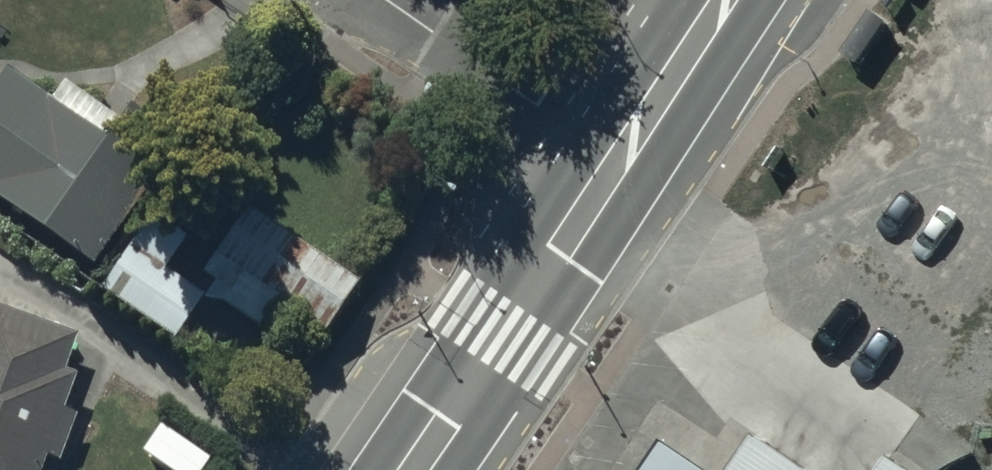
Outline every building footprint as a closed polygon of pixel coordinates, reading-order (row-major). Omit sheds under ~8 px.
[(104,268),(190,134),(141,103),(132,118),(76,82),(58,110),(6,77),(2,82),(0,80),(0,202),(104,268)] [(369,285),(258,208),(255,206),(209,274),(225,285),(218,295),(269,330),(290,299),(337,331),(369,285)] [(194,237),(158,214),(108,293),(187,343),(213,301),(171,274),(194,237)] [(50,459),(71,465),(85,418),(68,413),(77,383),(64,378),(78,333),(0,309),(0,469),(47,469),(50,459)] [(763,438),(741,469),(811,469),(763,438)] [(666,449),(652,469),(697,469),(666,449)] [(827,458),(819,469),(845,469),(827,458)]
